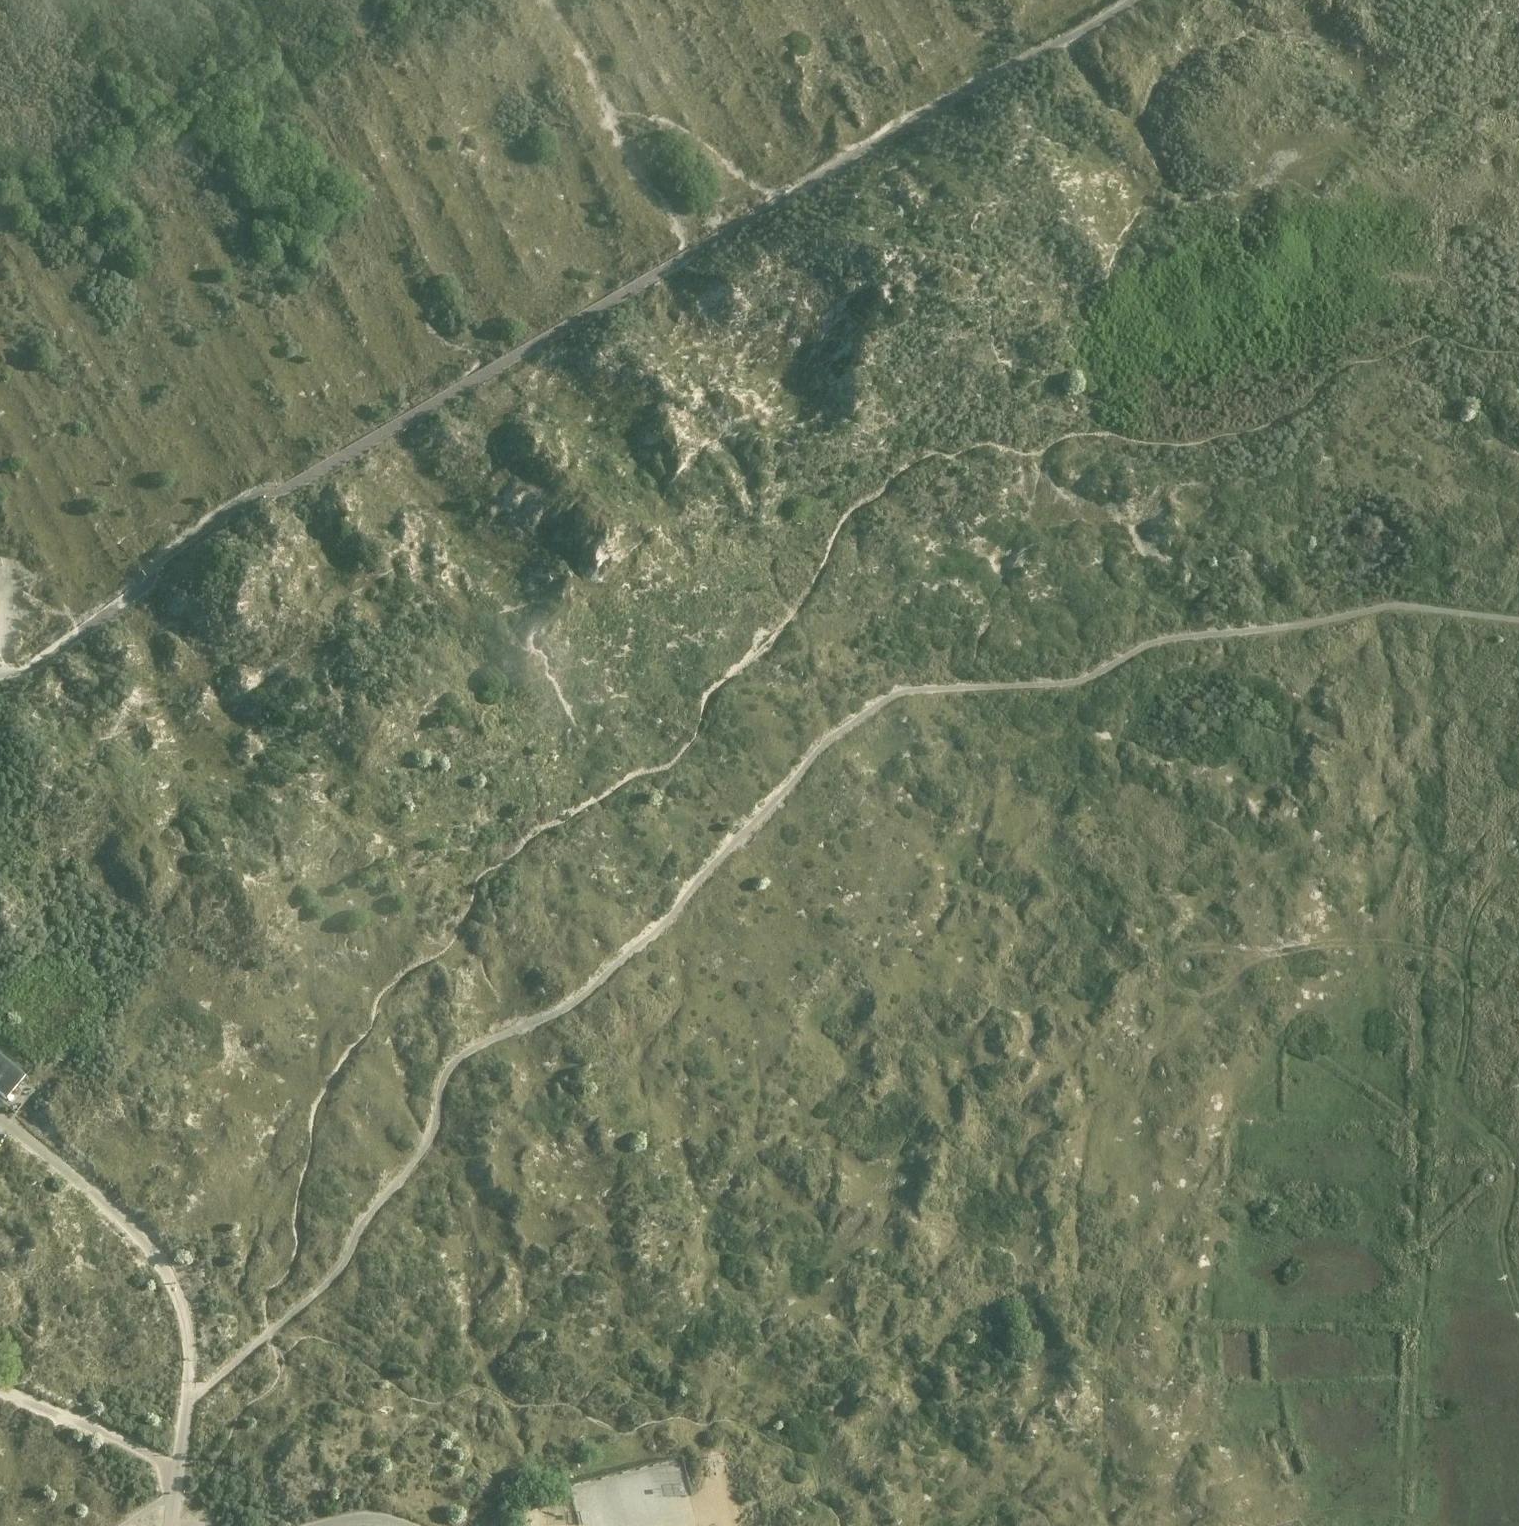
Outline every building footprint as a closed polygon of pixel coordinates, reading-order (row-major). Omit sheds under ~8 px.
[(14,1066),(0,1054),(0,1082),(14,1066)]
